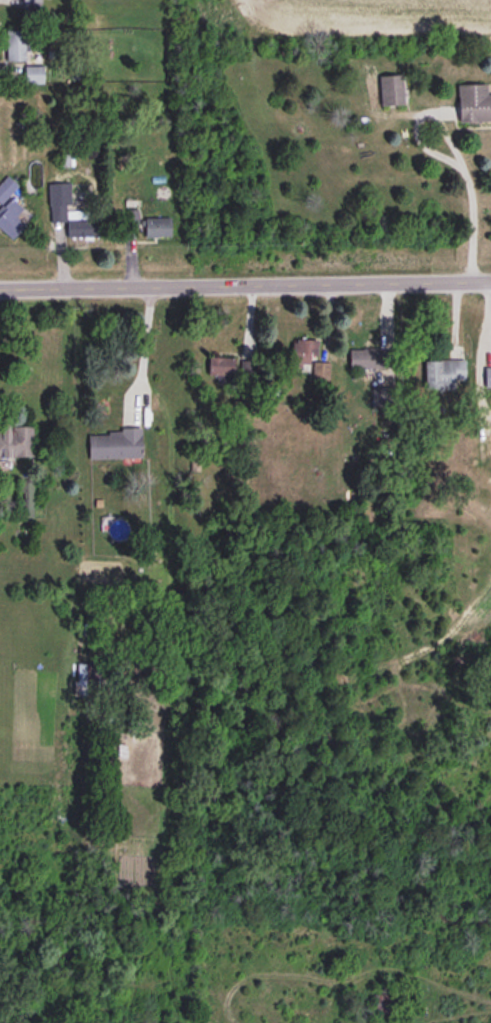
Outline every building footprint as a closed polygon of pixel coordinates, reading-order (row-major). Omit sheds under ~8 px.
[(22,9),(42,9),(42,0),(22,0),(22,9)] [(7,62),(25,62),(25,32),(7,32),(7,62)] [(44,84),(44,68),(24,68),(24,84),(44,84)] [(379,107),(403,107),(403,77),(379,77),(379,107)] [(486,96),(486,85),(457,86),(457,123),(490,122),(490,96),(486,96)] [(4,198),(16,188),(8,180),(0,187),(0,193),(4,198)] [(66,239),(100,238),(100,210),(71,211),(71,184),(49,184),(50,220),(66,220),(66,239)] [(0,214),(0,230),(12,241),(27,225),(7,207),(0,214)] [(145,219),(145,238),(170,238),(170,219),(145,219)] [(328,389),(329,364),(316,364),(316,342),(292,341),(291,365),(312,365),(311,389),(328,389)] [(386,369),(386,350),(349,350),(349,369),(386,369)] [(234,359),(208,359),(208,377),(234,377),(234,359)] [(465,381),(465,361),(424,361),(424,390),(455,391),(455,381),(465,381)] [(32,427),(0,427),(0,459),(32,459),(32,427)] [(140,432),(88,433),(88,461),(141,460),(140,432)] [(397,1016),(397,997),(373,997),(373,1016),(397,1016)]
